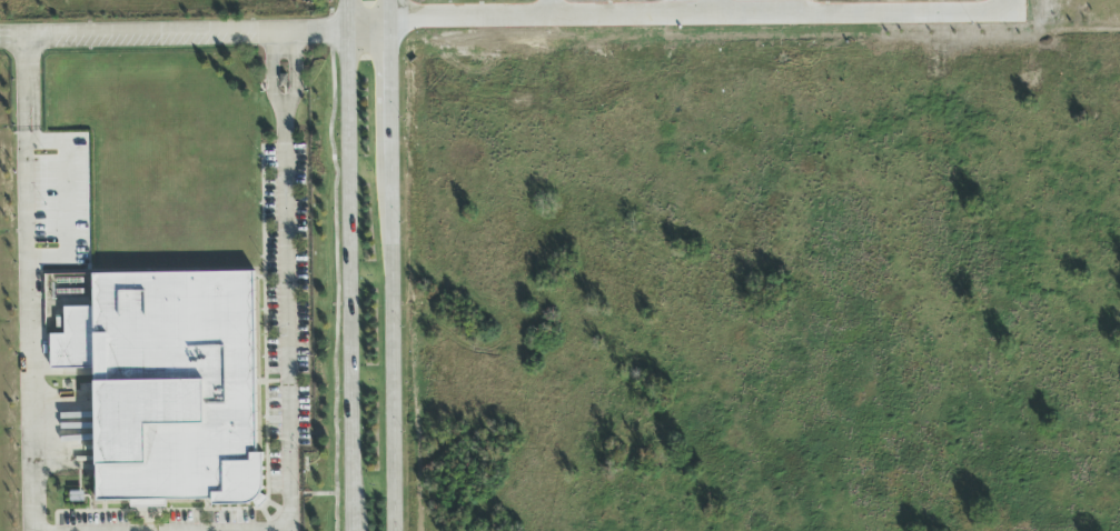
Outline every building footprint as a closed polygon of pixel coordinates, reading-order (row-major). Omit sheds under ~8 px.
[(95,369),(97,502),(130,502),(131,508),(166,508),(166,501),(212,500),(212,505),(263,505),(263,453),(257,453),(255,272),(93,275),(93,308),(64,308),(64,335),(51,335),(52,369),(95,369)] [(85,297),(85,276),(54,275),(54,296),(85,297)]
